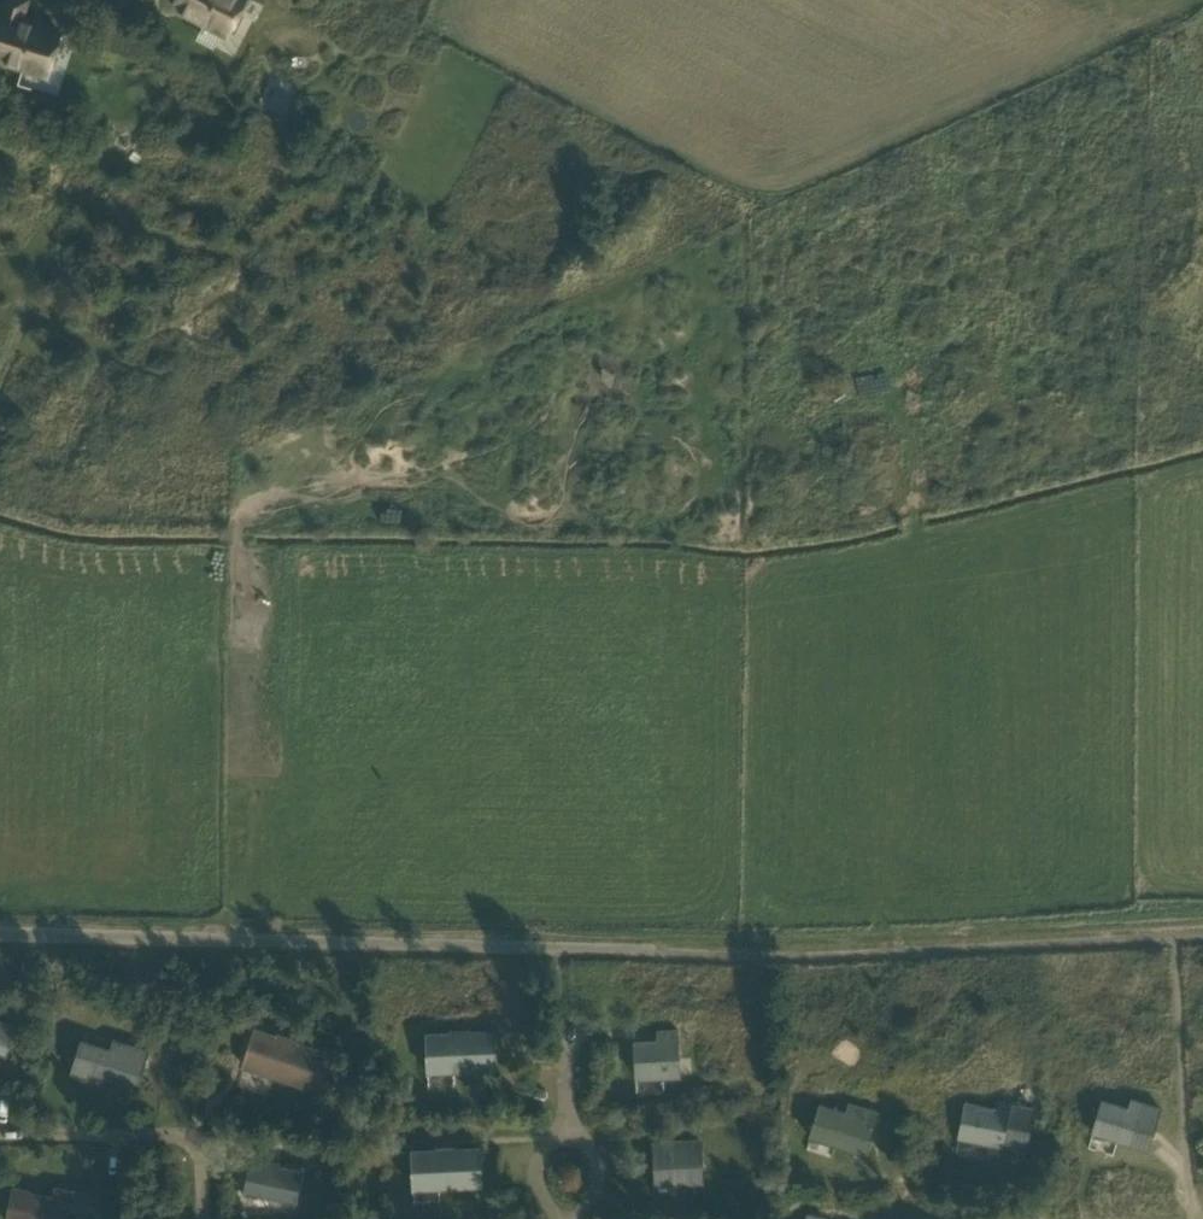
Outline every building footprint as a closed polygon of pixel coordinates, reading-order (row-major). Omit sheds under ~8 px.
[(0,18),(0,59),(1,60),(3,58),(31,67),(31,69),(42,72),(44,71),(49,72),(51,67),(55,64),(58,56),(56,51),(62,32),(22,20),(28,0),(6,0),(2,14),(1,14),(0,18)] [(229,33),(232,28),(236,26),(240,18),(240,13),(246,0),(175,0),(173,4),(176,5),(176,8),(184,12),(187,11),(212,24),(212,27),(222,32),(225,31),(229,33)] [(5,1055),(13,1029),(0,1025),(0,1053),(5,1055)] [(325,1052),(255,1029),(243,1065),(308,1087),(314,1067),(319,1069),(325,1052)] [(636,1078),(680,1076),(678,1029),(665,1030),(666,1040),(634,1041),(636,1078)] [(496,1069),(495,1031),(426,1034),(428,1072),(496,1069)] [(83,1041),(73,1072),(89,1077),(91,1073),(138,1088),(149,1051),(135,1046),(134,1047),(115,1041),(112,1050),(83,1041)] [(314,1067),(309,1083),(319,1086),(324,1070),(319,1069),(314,1067)] [(1102,1100),(1092,1133),(1148,1150),(1161,1109),(1132,1099),(1129,1109),(1102,1100)] [(959,1137),(1006,1147),(1025,1151),(1034,1107),(1000,1101),(998,1109),(966,1103),(959,1137)] [(820,1105),(810,1137),(852,1150),(855,1142),(867,1146),(865,1153),(880,1158),(890,1126),(876,1121),(878,1113),(849,1104),(847,1113),(820,1105)] [(657,1183),(702,1181),(700,1140),(654,1142),(657,1183)] [(482,1186),(480,1147),(412,1151),(413,1189),(482,1186)] [(302,1170),(279,1166),(279,1163),(252,1158),(246,1192),(296,1201),(302,1170)] [(56,1187),(54,1197),(14,1189),(14,1187),(13,1187),(7,1218),(64,1218),(67,1204),(87,1208),(90,1194),(56,1187)]
